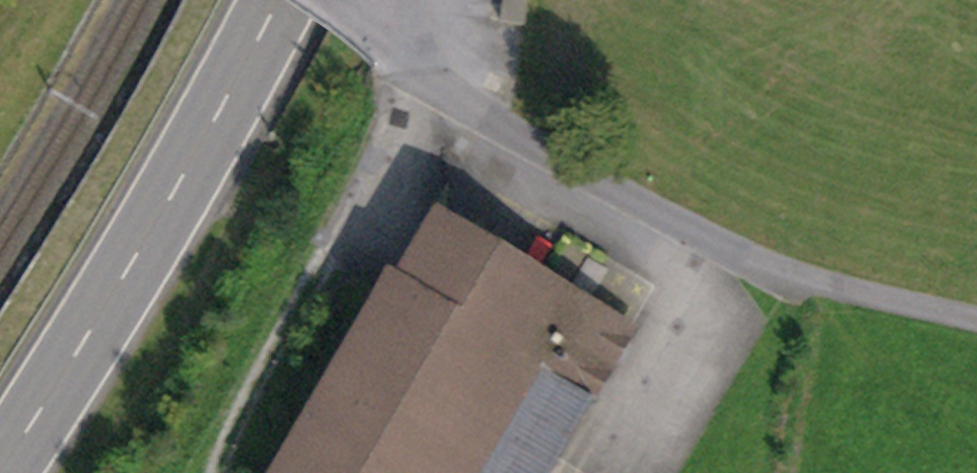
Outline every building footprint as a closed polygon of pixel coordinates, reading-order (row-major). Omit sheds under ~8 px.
[(612,321),(541,279),(437,219),(417,253),(397,286),(389,281),(277,472),(546,472),(589,400),(579,394),(572,390),(612,321)] [(541,279),(612,321),(629,331),(656,286),(567,234),(541,279)] [(579,394),(589,400),(629,331),(612,321),(572,390),(579,394)]
